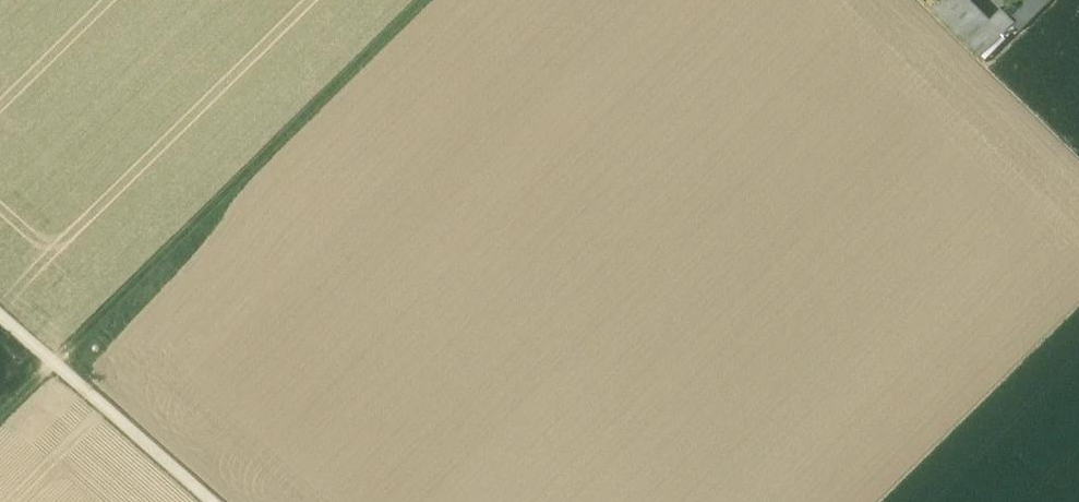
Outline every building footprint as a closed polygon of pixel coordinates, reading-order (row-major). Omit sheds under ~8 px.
[(930,7),(938,15),(952,0),(937,0),(930,7)] [(964,0),(952,0),(938,15),(958,35),(978,14),(964,0)] [(1002,12),(989,25),(970,47),(981,57),(1014,24),(1009,19),(1002,12)] [(978,14),(958,35),(970,47),(989,25),(978,14)]
